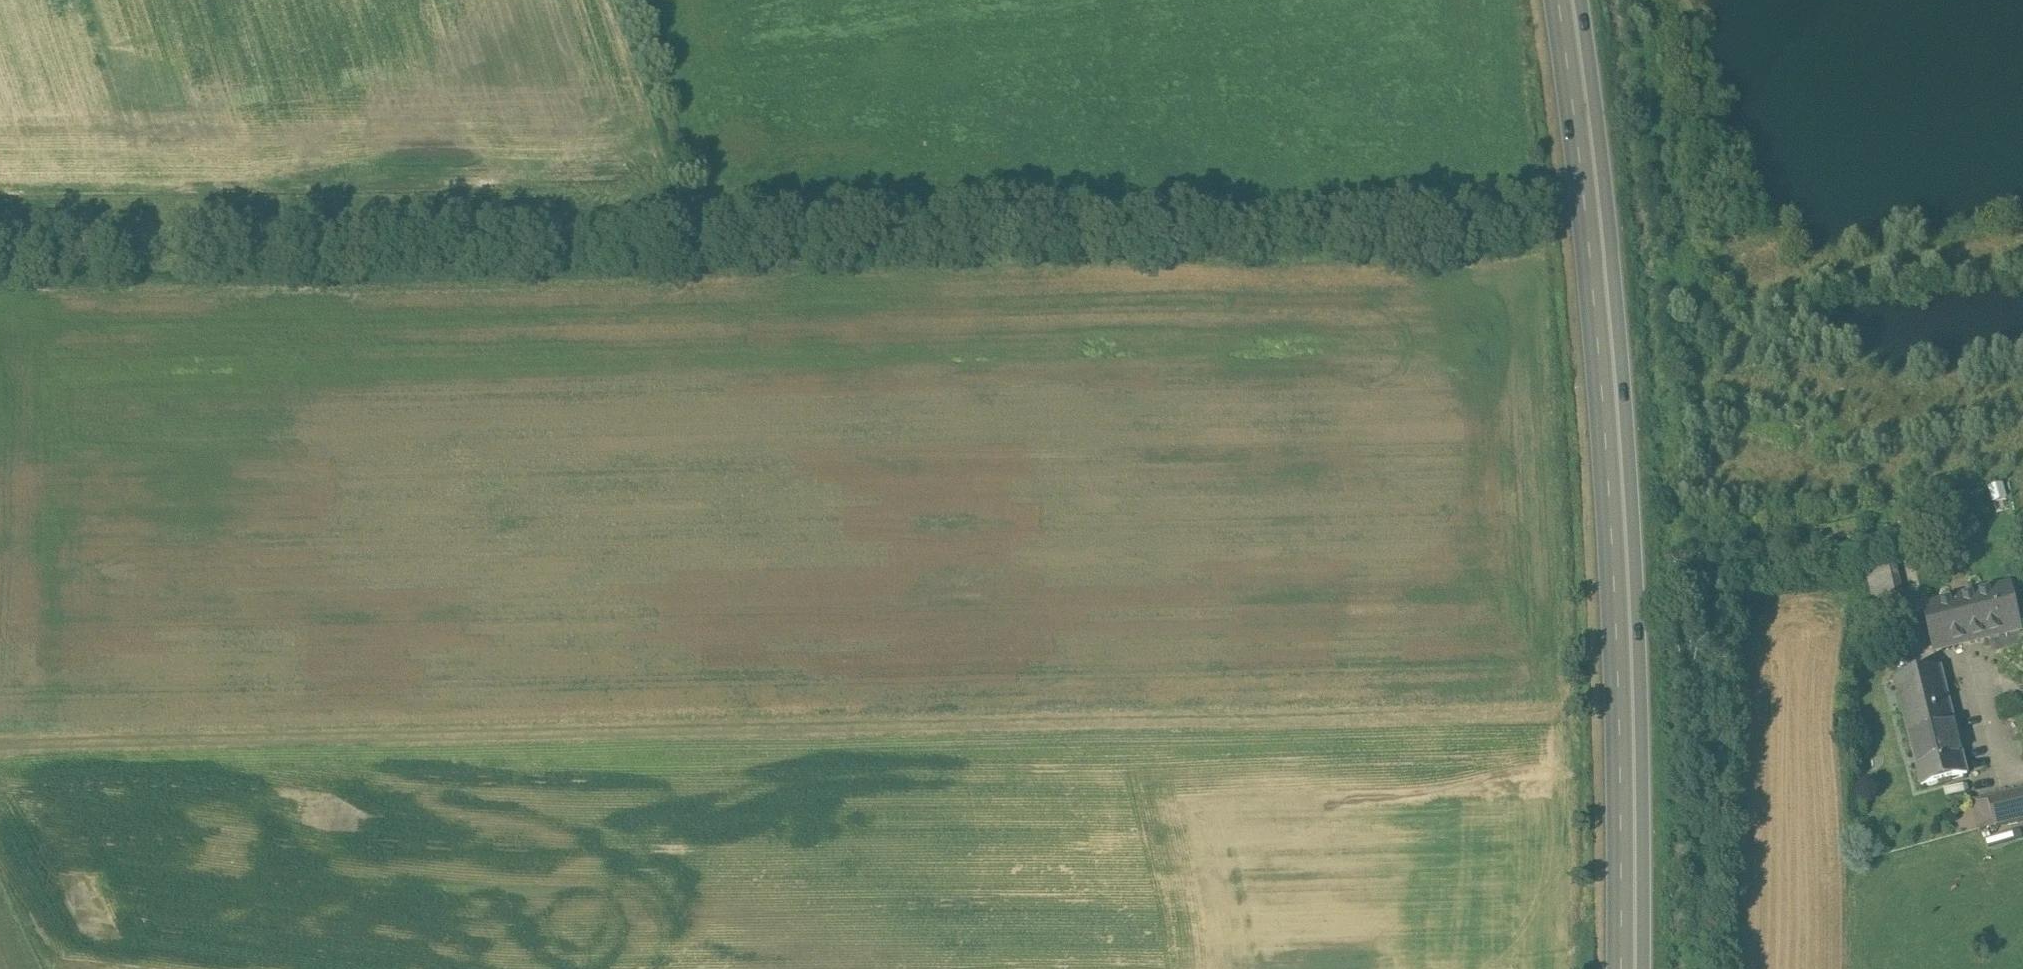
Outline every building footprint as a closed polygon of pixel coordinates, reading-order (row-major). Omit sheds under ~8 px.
[(2006,482),(1991,487),(1996,501),(2011,496),(2006,482)] [(1897,566),(1866,573),(1878,624),(1909,617),(1897,566)] [(2010,586),(1926,607),(1936,649),(2020,628),(2010,586)] [(1941,668),(1896,679),(1910,736),(1954,724),(1941,668)] [(1954,724),(1910,736),(1923,787),(1967,775),(1954,724)] [(1988,799),(1994,825),(2022,818),(2022,791),(1988,799)]
